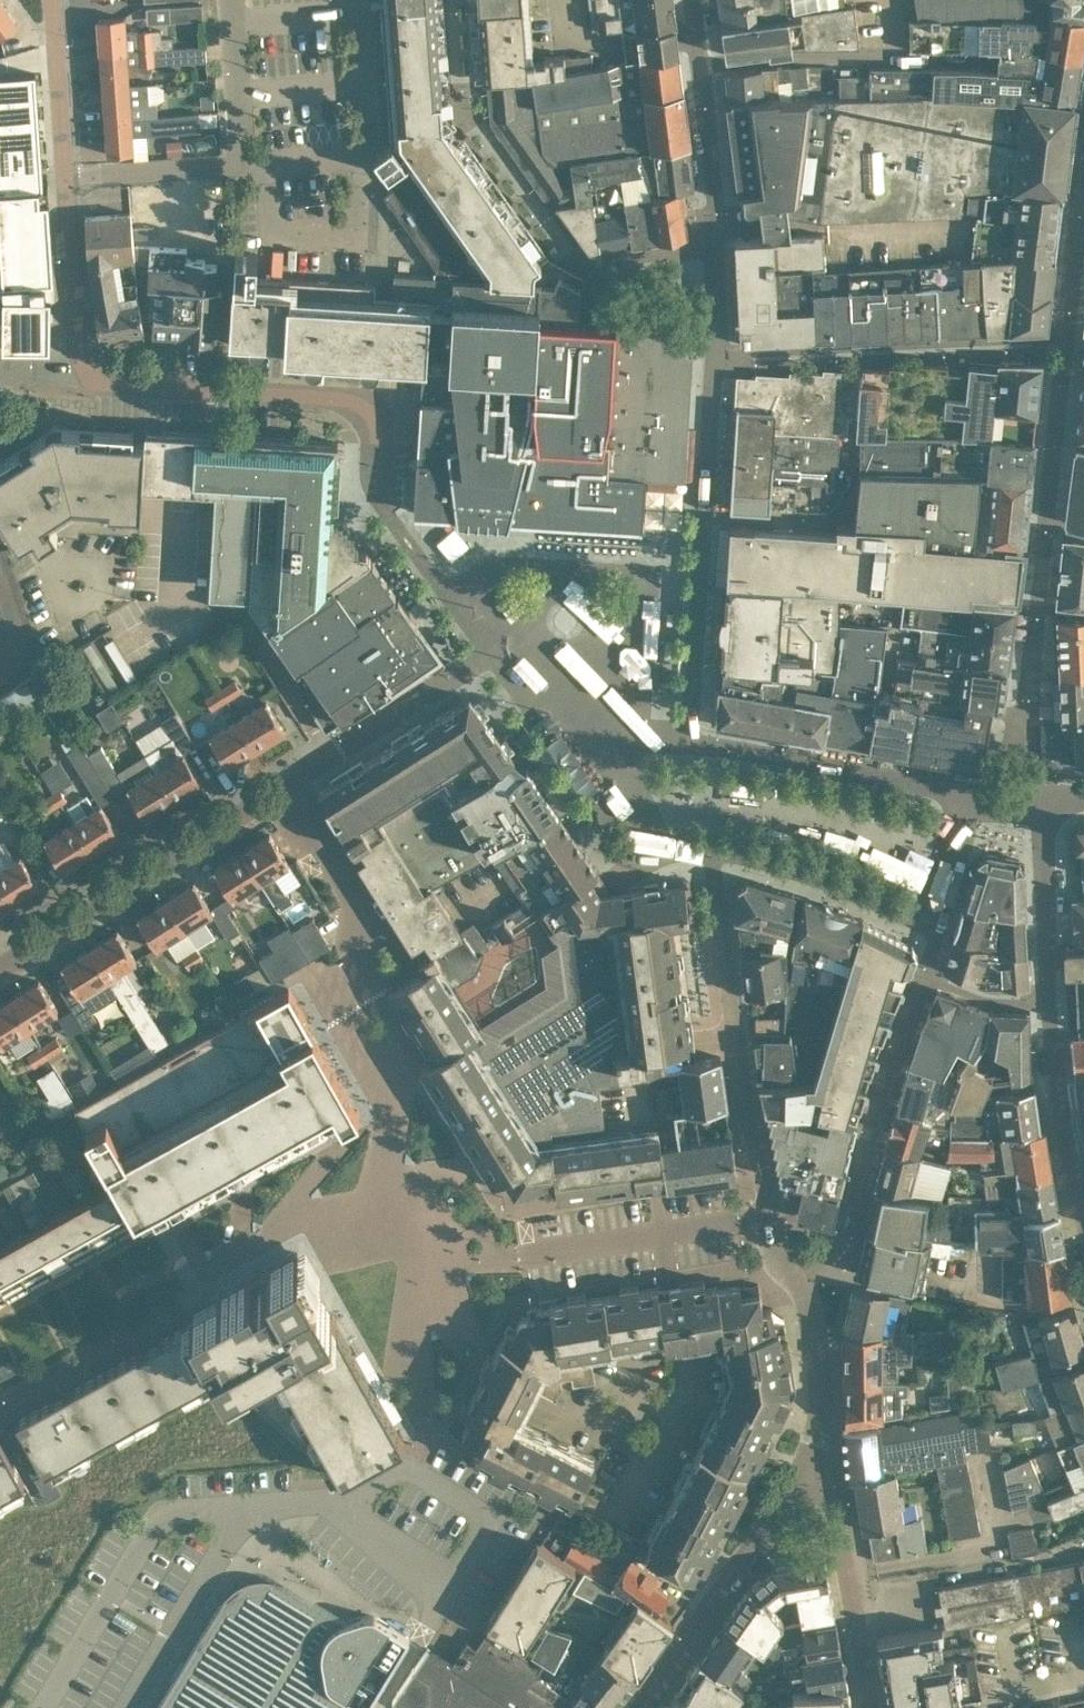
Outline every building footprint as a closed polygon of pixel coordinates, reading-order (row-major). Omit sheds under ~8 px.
[(18,22),(1,0),(0,0),(0,35),(18,22)] [(481,67),(484,67),(485,79),(494,79),(494,80),(533,77),(566,70),(565,55),(564,53),(544,55),(545,59),(535,60),(531,9),(524,9),(523,0),(476,0),(481,67)] [(626,58),(678,51),(679,51),(678,36),(677,23),(674,0),(589,0),(593,28),(610,26),(610,33),(623,31),(624,43),(626,58)] [(726,53),(769,47),(770,51),(793,47),(860,47),(854,4),(788,13),(786,0),(719,0),(726,53)] [(918,17),(1039,18),(1039,15),(1051,16),(1052,12),(1083,17),(1083,0),(915,0),(918,17)] [(202,3),(170,5),(171,20),(204,18),(202,3)] [(437,3),(381,7),(391,142),(374,154),(389,174),(412,157),(416,162),(420,168),(456,142),(451,135),(449,131),(451,129),(446,122),(437,3)] [(997,54),(1040,54),(1040,50),(1082,56),(1083,44),(1083,17),(1052,12),(1051,16),(1039,15),(1039,18),(918,17),(910,17),(909,48),(1001,48),(1001,54),(997,54)] [(98,18),(101,52),(174,46),(173,35),(162,36),(162,28),(125,31),(124,24),(124,16),(98,18)] [(129,84),(127,65),(173,61),(173,62),(207,60),(206,44),(174,46),(101,52),(103,85),(129,84)] [(997,66),(980,66),(997,67),(997,68),(1043,71),(1044,69),(1079,75),(1082,56),(1040,50),(1040,54),(997,54),(997,66)] [(685,90),(684,90),(679,51),(678,51),(626,58),(626,61),(631,106),(636,151),(688,143),(691,143),(685,90)] [(566,70),(593,66),(592,53),(565,55),(566,70)] [(549,115),(631,106),(626,61),(593,66),(566,70),(533,77),(494,80),(497,117),(507,133),(512,141),(549,115)] [(780,98),(794,98),(792,86),(808,84),(806,64),(790,65),(778,65),(726,69),(728,99),(732,99),(780,96),(780,98)] [(870,75),(860,76),(861,96),(923,94),(1023,100),(1024,98),(1025,98),(1025,97),(1038,99),(1039,91),(1072,96),(1075,97),(1079,75),(1044,69),(1043,71),(997,68),(997,67),(980,66),(976,66),(976,67),(870,67),(870,75)] [(0,73),(0,97),(38,95),(36,71),(0,73)] [(841,97),(861,96),(860,76),(860,73),(839,74),(841,97)] [(147,82),(129,84),(103,85),(105,119),(158,116),(157,101),(149,102),(147,82)] [(923,94),(861,96),(841,97),(845,217),(961,214),(964,191),(1002,187),(1002,185),(1015,184),(1022,185),(1063,193),(1063,188),(1062,188),(1066,164),(1071,123),(1073,108),(1074,108),(1074,104),(1071,104),(1072,96),(1039,91),(1038,99),(1025,97),(1025,98),(1024,98),(1023,100),(923,94)] [(201,94),(202,106),(215,105),(214,93),(201,94)] [(0,97),(0,120),(39,117),(38,95),(0,97)] [(791,234),(789,215),(818,219),(841,218),(845,217),(841,97),(839,97),(794,98),(780,98),(780,96),(732,99),(732,102),(733,101),(742,190),(741,190),(742,204),(745,203),(749,203),(759,201),(763,236),(735,237),(738,290),(740,342),(817,339),(814,286),(813,270),(824,270),(824,255),(823,233),(791,234)] [(604,156),(636,151),(631,106),(549,115),(512,141),(556,203),(577,200),(571,161),(604,156)] [(220,108),(204,108),(204,124),(220,123),(220,108)] [(200,112),(158,116),(105,119),(108,152),(134,150),(134,134),(201,129),(200,112)] [(0,120),(0,143),(41,140),(39,117),(0,120)] [(182,139),(171,139),(171,154),(183,154),(182,139)] [(0,143),(0,165),(42,162),(41,140),(0,143)] [(456,142),(420,168),(384,193),(426,253),(501,200),(459,140),(457,142),(457,141),(456,142)] [(688,143),(636,151),(637,159),(635,160),(650,193),(684,189),(694,188),(688,143)] [(623,196),(633,243),(633,244),(687,234),(684,210),(687,209),(684,189),(650,193),(635,160),(637,159),(636,151),(604,156),(610,199),(623,196)] [(610,199),(604,156),(571,161),(577,200),(556,203),(553,204),(588,252),(601,249),(599,238),(592,203),(610,199)] [(0,165),(0,188),(40,185),(40,184),(44,184),(42,162),(0,165)] [(967,209),(983,212),(982,218),(976,217),(971,259),(980,258),(979,255),(1013,254),(1013,253),(1027,253),(1055,255),(1056,254),(1053,253),(1057,224),(1059,224),(1060,220),(1057,219),(1060,200),(1062,201),(1063,193),(1022,185),(1015,184),(1002,185),(1002,187),(1002,193),(986,194),(969,196),(967,209)] [(0,188),(0,234),(3,280),(46,277),(45,264),(54,263),(49,197),(41,198),(40,185),(0,188)] [(601,249),(633,243),(623,196),(610,199),(592,203),(599,238),(601,249)] [(542,281),(543,263),(543,259),(501,200),(426,253),(436,267),(436,274),(453,275),(540,281),(542,281)] [(131,212),(86,215),(89,263),(95,299),(94,300),(101,337),(144,329),(138,293),(135,261),(134,244),(134,237),(133,226),(131,212)] [(133,226),(134,237),(155,236),(154,225),(133,226)] [(152,283),(151,296),(150,311),(154,311),(153,331),(192,334),(191,342),(200,342),(200,338),(213,339),(215,300),(221,300),(222,287),(216,286),(218,263),(205,262),(205,258),(186,257),(186,247),(134,244),(135,261),(149,262),(148,282),(152,283)] [(426,307),(392,305),(393,294),(376,293),(375,282),(257,275),(258,253),(235,251),(230,338),(286,341),(285,353),(292,355),(424,361),(426,307)] [(986,330),(1047,327),(1054,257),(1055,257),(1055,255),(1027,253),(1013,253),(1013,254),(979,255),(980,258),(982,258),(986,330)] [(971,259),(960,260),(964,331),(986,330),(982,258),(980,258),(971,259)] [(941,332),(964,331),(960,260),(920,263),(922,285),(938,284),(941,332)] [(542,281),(539,318),(578,320),(581,283),(580,283),(580,281),(562,271),(561,273),(543,263),(542,281)] [(813,270),(814,286),(817,339),(941,332),(938,284),(922,285),(920,263),(824,270),(813,270)] [(608,474),(611,424),(614,372),(617,325),(617,323),(604,322),(604,318),(600,316),(597,321),(578,320),(539,318),(540,281),(453,275),(394,271),(394,292),(392,305),(426,307),(424,361),(413,510),(416,510),(416,507),(455,510),(457,524),(465,524),(508,527),(511,514),(640,521),(640,524),(642,524),(645,476),(608,474)] [(3,333),(3,334),(4,334),(4,340),(50,340),(51,291),(47,291),(47,290),(46,277),(3,280),(0,283),(0,332),(3,333)] [(609,299),(600,316),(604,318),(604,322),(617,323),(617,325),(614,372),(679,376),(678,373),(680,350),(679,347),(679,344),(676,338),(673,335),(670,332),(665,329),(609,299)] [(969,363),(969,369),(967,394),(992,395),(1007,397),(1009,358),(1002,357),(1002,360),(999,360),(998,364),(969,363)] [(1009,358),(1007,397),(1038,400),(1042,361),(1024,361),(1024,358),(1009,358)] [(918,366),(918,370),(916,398),(965,401),(967,393),(967,394),(969,369),(949,368),(949,367),(947,366),(947,368),(918,366)] [(859,369),(859,373),(858,401),(886,403),(886,399),(914,401),(915,397),(916,398),(918,370),(890,368),(889,371),(859,369)] [(825,375),(794,373),(793,377),(794,377),(792,410),(777,409),(775,422),(785,423),(785,431),(790,432),(788,464),(798,464),(820,465),(826,371),(825,371),(825,375)] [(840,434),(848,435),(847,431),(857,431),(858,401),(859,373),(826,371),(820,465),(826,466),(839,466),(840,434)] [(679,376),(614,372),(611,424),(687,427),(687,424),(680,424),(682,396),(682,391),(681,387),(680,382),(679,378),(679,376)] [(739,406),(777,409),(792,410),(794,377),(793,377),(794,373),(792,373),(792,377),(758,375),(758,379),(741,378),(739,406)] [(1080,383),(1076,440),(1076,442),(1083,442),(1083,383),(1080,383)] [(925,434),(925,433),(961,433),(980,434),(980,436),(989,434),(1034,439),(1038,400),(1007,397),(992,395),(967,394),(967,393),(965,401),(916,398),(915,397),(914,401),(886,399),(886,403),(858,401),(857,431),(857,434),(925,434)] [(775,422),(777,409),(739,406),(735,460),(788,464),(790,432),(785,431),(785,423),(775,422)] [(143,484),(146,436),(133,436),(134,428),(65,424),(65,430),(48,434),(44,429),(0,458),(0,511),(19,541),(33,532),(40,542),(63,527),(140,531),(143,484)] [(687,427),(611,424),(608,474),(645,476),(684,479),(685,469),(684,469),(687,427)] [(217,586),(251,588),(324,511),(326,486),(336,486),(338,441),(226,434),(226,436),(213,435),(213,433),(158,429),(146,429),(146,436),(143,484),(154,485),(222,489),(217,586)] [(961,433),(925,433),(925,434),(925,439),(860,438),(861,469),(878,469),(892,469),(928,470),(954,471),(974,472),(1031,477),(1035,440),(1034,439),(989,434),(980,436),(980,434),(961,433)] [(1076,442),(1065,521),(1083,523),(1083,442),(1076,442)] [(796,509),(797,482),(825,482),(826,466),(820,465),(798,464),(788,464),(735,460),(735,488),(736,488),(736,496),(733,496),(732,505),(796,509)] [(860,470),(858,491),(1028,508),(1031,477),(974,472),(954,471),(928,470),(892,469),(878,469),(878,470),(860,470)] [(1028,508),(858,491),(854,523),(854,524),(854,526),(890,527),(891,525),(925,527),(925,534),(924,542),(1024,550),(1025,539),(1028,508)] [(250,600),(269,627),(373,558),(367,550),(358,549),(359,538),(355,538),(355,533),(351,533),(351,527),(347,527),(348,522),(343,522),(343,518),(334,518),(334,512),(324,511),(251,588),(250,600)] [(731,523),(730,523),(727,569),(728,570),(727,581),(727,582),(728,582),(729,581),(749,582),(772,584),(815,587),(819,529),(731,523)] [(815,587),(817,587),(841,590),(903,597),(903,595),(935,597),(958,599),(1016,605),(1024,550),(924,542),(925,534),(925,527),(891,525),(890,527),(854,526),(854,524),(836,523),(836,525),(837,525),(837,530),(819,529),(815,587)] [(1060,567),(1083,570),(1083,536),(1064,534),(1060,567)] [(395,590),(373,558),(269,627),(292,660),(395,590)] [(1060,567),(1057,600),(1069,602),(1083,603),(1083,570),(1060,567)] [(815,587),(772,584),(749,582),(729,581),(728,582),(728,584),(731,584),(730,594),(727,594),(726,610),(730,620),(727,622),(727,625),(729,627),(724,637),(723,653),(725,653),(725,663),(722,663),(723,665),(722,665),(744,667),(763,668),(798,670),(834,673),(840,623),(840,621),(841,590),(817,587),(815,587)] [(314,692),(337,677),(370,655),(415,624),(418,622),(395,590),(292,660),(308,683),(314,692)] [(900,624),(921,626),(932,626),(1012,636),(1013,631),(1011,631),(1012,627),(1010,627),(1012,613),(1015,613),(1016,605),(958,599),(935,597),(903,595),(903,597),(900,624)] [(1069,602),(1069,614),(1058,615),(1060,673),(1083,672),(1083,603),(1069,602)] [(869,745),(879,698),(888,625),(840,621),(840,623),(834,673),(831,690),(823,737),(869,745)] [(415,624),(370,655),(337,677),(359,708),(392,686),(387,680),(417,659),(413,653),(418,650),(414,644),(424,637),(415,624)] [(921,626),(918,656),(918,657),(919,657),(964,663),(965,661),(1009,667),(1012,636),(932,626),(921,626)] [(214,709),(228,700),(221,688),(217,690),(191,649),(177,658),(203,700),(207,698),(214,709)] [(896,654),(892,689),(928,695),(928,693),(992,703),(1004,704),(1009,667),(965,661),(964,663),(919,657),(918,657),(918,656),(896,654)] [(788,731),(798,670),(763,668),(744,667),(722,665),(722,666),(723,666),(722,679),(721,685),(720,685),(718,718),(753,724),(788,731)] [(788,731),(823,737),(831,690),(834,673),(798,670),(788,731)] [(1060,673),(1062,719),(1068,719),(1083,718),(1083,672),(1060,673)] [(46,688),(36,673),(19,684),(20,686),(0,699),(0,708),(5,715),(46,688)] [(326,729),(359,708),(337,677),(314,692),(308,683),(299,689),(326,729)] [(235,679),(221,688),(228,700),(242,691),(235,679)] [(981,765),(992,703),(928,693),(928,695),(892,689),(891,695),(890,701),(879,698),(869,745),(881,748),(981,765)] [(412,732),(430,761),(488,720),(473,700),(466,698),(412,732)] [(96,708),(108,728),(123,718),(111,699),(96,708)] [(238,718),(257,748),(285,730),(267,700),(238,718)] [(144,753),(145,754),(174,799),(203,781),(191,762),(184,752),(196,744),(175,711),(162,719),(172,735),(144,753)] [(257,748),(238,718),(210,735),(229,765),(257,748)] [(1076,761),(1083,762),(1083,718),(1068,719),(1068,729),(1065,729),(1066,760),(1076,759),(1076,761)] [(488,720),(430,761),(444,782),(502,741),(488,720)] [(319,791),(337,820),(430,761),(412,732),(319,791)] [(448,789),(453,796),(482,779),(496,769),(514,756),(503,740),(502,741),(444,782),(448,789)] [(101,773),(88,753),(88,754),(80,742),(68,750),(67,751),(87,781),(101,773)] [(88,753),(101,773),(113,764),(101,745),(88,753)] [(117,770),(113,764),(101,773),(114,796),(128,787),(134,797),(146,816),(174,799),(145,754),(144,753),(117,770)] [(514,756),(496,769),(482,779),(453,796),(461,809),(473,829),(489,855),(491,854),(522,837),(524,839),(526,838),(560,814),(559,812),(569,805),(539,761),(528,768),(527,767),(526,768),(515,755),(514,756)] [(355,849),(356,848),(448,789),(444,782),(430,761),(337,820),(355,849)] [(54,791),(49,794),(56,805),(66,799),(59,788),(54,791)] [(356,848),(368,868),(461,809),(453,796),(448,789),(356,848)] [(101,803),(95,807),(86,793),(67,806),(76,820),(72,822),(91,851),(120,833),(108,814),(101,803)] [(46,812),(56,805),(49,794),(39,800),(46,812)] [(473,829),(461,809),(368,868),(381,888),(473,829)] [(565,895),(590,877),(599,871),(560,814),(526,838),(565,895)] [(91,851),(72,822),(45,840),(52,850),(64,868),(91,851)] [(393,907),(431,886),(489,855),(473,829),(381,888),(393,907)] [(242,850),(261,881),(261,880),(273,899),(279,910),(294,900),(288,889),(286,890),(274,872),(289,862),(270,832),(242,850)] [(539,912),(565,895),(526,838),(524,839),(522,837),(491,854),(524,901),(534,915),(539,912)] [(261,881),(242,850),(214,868),(226,887),(234,899),(261,881)] [(977,856),(965,907),(1026,913),(1026,864),(1021,858),(989,851),(977,856)] [(0,869),(0,881),(12,901),(40,884),(28,865),(21,855),(0,869)] [(504,1174),(510,1183),(515,1192),(557,1186),(558,1198),(666,1184),(660,1144),(659,1131),(553,1146),(551,1128),(604,1122),(599,1085),(681,1074),(679,1060),(690,1058),(688,1037),(688,1036),(672,920),(690,918),(685,881),(601,892),(596,885),(590,877),(565,895),(539,912),(545,921),(558,937),(565,990),(498,1032),(468,1004),(462,994),(455,984),(404,1015),(412,1028),(431,1059),(421,1065),(478,1155),(484,1164),(494,1180),(504,1174)] [(789,930),(792,914),(795,892),(747,878),(738,883),(737,917),(741,949),(763,946),(763,947),(786,950),(788,930),(789,930)] [(12,901),(0,881),(0,909),(12,901)] [(194,881),(166,898),(185,929),(196,946),(215,935),(204,918),(213,912),(213,910),(206,899),(194,881)] [(431,886),(393,907),(411,935),(415,943),(423,938),(432,952),(443,946),(462,934),(460,930),(448,913),(431,886)] [(1074,944),(1083,944),(1083,895),(1072,896),(1074,944)] [(792,956),(791,965),(786,968),(785,985),(839,1001),(863,918),(806,897),(797,919),(793,937),(792,956)] [(185,929),(166,898),(138,916),(157,947),(185,929)] [(494,943),(534,915),(524,901),(484,928),(494,943)] [(1026,951),(1026,913),(965,907),(954,934),(1026,951)] [(314,916),(293,929),(310,958),(331,946),(314,916)] [(863,918),(839,1001),(834,1015),(858,1024),(885,1032),(891,1017),(904,984),(904,983),(916,952),(918,951),(913,942),(912,942),(863,918)] [(462,934),(443,946),(463,978),(477,969),(485,950),(484,949),(490,945),(474,921),(460,930),(462,934)] [(90,946),(109,977),(118,992),(120,996),(134,1017),(154,1049),(168,1040),(135,986),(141,983),(129,964),(137,959),(118,929),(90,946)] [(1026,951),(954,934),(944,965),(983,981),(1030,983),(1026,951)] [(283,974),(310,958),(296,935),(275,948),(259,956),(273,980),(283,974)] [(1075,969),(1083,968),(1083,944),(1074,944),(1065,944),(1067,969),(1075,969)] [(62,965),(81,995),(83,997),(71,1004),(84,1025),(96,1017),(91,1009),(118,992),(109,977),(90,946),(62,965)] [(188,967),(204,958),(196,946),(181,956),(188,967)] [(432,952),(419,961),(424,968),(389,991),(404,1015),(455,984),(463,978),(443,946),(432,952)] [(785,985),(786,968),(786,965),(786,950),(763,947),(762,951),(742,954),(747,992),(765,990),(766,999),(785,997),(785,985)] [(263,963),(248,970),(255,985),(269,979),(263,963)] [(1075,969),(1077,1001),(1083,1000),(1083,968),(1075,969)] [(11,997),(30,1027),(58,1009),(51,998),(39,979),(11,997)] [(250,979),(237,986),(242,995),(255,987),(250,979)] [(753,1031),(759,1078),(790,1079),(790,1081),(814,1081),(820,1062),(834,1015),(839,1001),(785,985),(785,997),(786,997),(786,1015),(786,1030),(777,1030),(753,1031)] [(308,1020),(298,1001),(290,987),(133,1075),(119,1082),(102,1092),(83,1102),(75,1107),(116,1181),(140,1223),(145,1232),(148,1230),(151,1215),(169,1205),(175,1215),(178,1213),(179,1208),(203,1195),(205,1198),(209,1196),(209,1191),(234,1178),(236,1181),(239,1179),(240,1174),(264,1161),(266,1164),(269,1162),(270,1158),(294,1144),(296,1147),(299,1145),(300,1141),(324,1127),(326,1130),(359,1112),(357,1107),(354,1109),(340,1082),(342,1081),(340,1076),(337,1078),(322,1052),(325,1051),(323,1046),(320,1048),(305,1022),(308,1020)] [(991,1008),(938,987),(931,1004),(928,1011),(983,1041),(985,1037),(991,1008)] [(2,1044),(30,1027),(11,997),(0,1004),(0,1041),(2,1044)] [(1032,1072),(1030,1010),(992,1008),(985,1037),(983,1041),(975,1055),(977,1056),(973,1064),(990,1075),(995,1065),(1015,1075),(1032,1072)] [(975,1055),(983,1041),(928,1011),(920,1024),(922,1024),(918,1036),(968,1054),(969,1052),(975,1055)] [(786,1030),(786,1015),(777,1015),(777,1030),(786,1030)] [(858,1024),(834,1015),(820,1062),(814,1081),(830,1085),(835,1071),(870,1078),(879,1051),(878,1051),(885,1032),(858,1024)] [(1083,1076),(1083,1035),(1071,1035),(1076,1077),(1083,1076)] [(957,1069),(968,1054),(918,1036),(909,1060),(958,1078),(961,1072),(957,1069)] [(48,1057),(63,1049),(56,1037),(41,1046),(48,1057)] [(34,1066),(48,1057),(41,1046),(26,1055),(34,1066)] [(934,1121),(945,1124),(953,1126),(955,1118),(955,1105),(980,1105),(984,1097),(984,1096),(991,1078),(1015,1075),(995,1065),(990,1075),(973,1064),(977,1056),(975,1055),(969,1052),(968,1054),(957,1069),(961,1072),(958,1078),(909,1060),(909,1061),(897,1108),(932,1119),(931,1121),(934,1121)] [(681,1074),(686,1109),(727,1103),(721,1055),(690,1058),(679,1060),(681,1074)] [(133,1075),(123,1059),(110,1067),(119,1082),(133,1075)] [(819,1112),(858,1121),(858,1120),(870,1078),(835,1071),(830,1085),(814,1081),(790,1081),(790,1079),(759,1078),(766,1106),(769,1106),(804,1109),(799,1130),(814,1133),(819,1112)] [(41,1082),(49,1097),(61,1115),(77,1105),(57,1072),(41,1082)] [(83,1102),(102,1092),(92,1075),(73,1085),(83,1102)] [(953,1126),(951,1135),(989,1135),(1041,1129),(1035,1086),(997,1091),(997,1092),(992,1093),(989,1100),(984,1097),(980,1105),(955,1105),(955,1118),(953,1126)] [(673,1098),(657,1100),(659,1110),(674,1108),(673,1098)] [(804,1109),(769,1106),(768,1112),(772,1113),(770,1123),(774,1124),(772,1134),(776,1135),(774,1145),(778,1146),(776,1156),(778,1156),(777,1161),(781,1162),(779,1172),(781,1172),(780,1177),(786,1179),(787,1176),(807,1181),(799,1213),(830,1221),(837,1194),(838,1194),(839,1194),(846,1162),(848,1163),(858,1121),(819,1112),(814,1133),(799,1130),(804,1109)] [(884,1148),(919,1154),(924,1141),(943,1144),(945,1124),(934,1121),(931,1121),(932,1119),(897,1108),(884,1148)] [(1018,1178),(1018,1180),(1053,1174),(1050,1155),(1049,1155),(1041,1129),(989,1135),(951,1135),(948,1154),(981,1154),(983,1170),(998,1168),(999,1180),(1018,1178)] [(666,1184),(737,1174),(731,1134),(660,1144),(666,1184)] [(85,1157),(78,1145),(71,1150),(77,1162),(85,1157)] [(943,1193),(945,1186),(952,1162),(940,1159),(919,1154),(884,1148),(874,1184),(943,1193)] [(55,1173),(62,1169),(56,1157),(48,1162),(55,1173)] [(40,1181),(34,1169),(26,1174),(32,1185),(40,1181)] [(1059,1209),(1053,1174),(1018,1180),(1022,1214),(1022,1215),(1059,1209)] [(116,1181),(0,1246),(0,1302),(140,1223),(116,1181)] [(10,1197),(18,1193),(11,1181),(4,1186),(10,1197)] [(931,1197),(874,1189),(866,1227),(904,1239),(904,1233),(925,1236),(931,1197)] [(1022,1215),(1022,1214),(1010,1214),(1012,1209),(976,1209),(976,1241),(979,1242),(979,1248),(1029,1246),(1065,1245),(1059,1209),(1022,1215)] [(921,1286),(931,1239),(924,1238),(925,1236),(904,1233),(904,1239),(866,1227),(856,1271),(878,1276),(921,1286)] [(929,1247),(928,1251),(949,1256),(952,1239),(931,1236),(931,1239),(929,1247)] [(1071,1294),(1065,1245),(1029,1246),(1025,1252),(1002,1253),(1002,1298),(1029,1297),(1029,1300),(1071,1294)] [(236,1285),(199,1306),(204,1315),(195,1320),(225,1373),(226,1372),(342,1476),(404,1441),(298,1251),(247,1279),(249,1282),(238,1289),(236,1285)] [(667,1345),(670,1344),(725,1336),(725,1337),(727,1337),(732,1365),(729,1365),(731,1378),(723,1394),(725,1395),(646,1553),(693,1576),(698,1565),(705,1569),(721,1537),(715,1534),(725,1513),(731,1516),(747,1484),(741,1481),(751,1461),(758,1464),(774,1432),(767,1429),(772,1419),(779,1422),(796,1388),(788,1338),(781,1339),(779,1327),(775,1328),(772,1306),(763,1308),(759,1282),(740,1285),(740,1283),(718,1287),(718,1283),(706,1285),(704,1278),(639,1289),(639,1283),(620,1286),(621,1292),(587,1297),(586,1292),(567,1295),(568,1300),(550,1303),(551,1310),(521,1315),(507,1342),(501,1339),(493,1355),(488,1353),(480,1369),(484,1372),(469,1403),(464,1400),(460,1409),(471,1415),(463,1432),(481,1442),(475,1454),(491,1462),(488,1467),(505,1475),(507,1471),(538,1486),(536,1491),(552,1500),(555,1495),(567,1501),(565,1505),(566,1506),(568,1502),(571,1503),(592,1461),(520,1424),(514,1435),(507,1432),(530,1386),(556,1399),(563,1386),(561,1378),(572,1377),(573,1384),(595,1380),(589,1344),(665,1332),(667,1345)] [(935,1294),(936,1285),(924,1283),(922,1292),(935,1294)] [(843,1332),(882,1333),(892,1334),(893,1329),(897,1312),(908,1314),(912,1297),(875,1289),(853,1285),(843,1332)] [(995,1363),(1002,1386),(1039,1376),(1036,1364),(1053,1359),(1071,1354),(1070,1352),(1083,1348),(1083,1338),(1075,1306),(1058,1311),(1058,1308),(1040,1313),(1040,1315),(1023,1320),(1031,1352),(995,1363)] [(223,1370),(195,1320),(16,1419),(17,1421),(45,1470),(223,1370)] [(897,1329),(893,1329),(892,1334),(882,1333),(843,1332),(843,1351),(845,1351),(845,1380),(895,1380),(895,1381),(897,1381),(897,1360),(911,1361),(913,1329),(897,1329)] [(1022,1383),(1023,1384),(1027,1397),(1043,1392),(1051,1411),(1083,1399),(1083,1361),(1069,1366),(1037,1378),(1022,1383)] [(962,1388),(974,1388),(974,1374),(962,1374),(962,1388)] [(907,1394),(908,1381),(897,1381),(895,1381),(895,1380),(845,1380),(846,1421),(868,1418),(901,1414),(902,1394),(907,1394)] [(931,1392),(932,1405),(951,1403),(950,1390),(931,1392)] [(1044,1414),(1057,1446),(1074,1439),(1083,1435),(1083,1399),(1051,1411),(1044,1414)] [(975,1422),(980,1422),(979,1409),(961,1410),(962,1423),(975,1422)] [(966,1458),(965,1451),(964,1439),(959,1410),(864,1426),(842,1429),(847,1478),(855,1477),(895,1470),(910,1468),(936,1462),(936,1463),(966,1458)] [(1036,1431),(1035,1418),(1012,1419),(1013,1433),(1036,1431)] [(45,1470),(17,1421),(6,1427),(34,1476),(45,1470)] [(975,1422),(978,1450),(991,1449),(988,1421),(980,1422),(975,1422)] [(962,1423),(964,1439),(965,1451),(978,1450),(975,1422),(962,1423)] [(1043,1487),(1069,1476),(1073,1486),(1083,1482),(1083,1435),(1074,1439),(1057,1446),(1030,1456),(1036,1470),(1041,1483),(1043,1487)] [(25,1481),(0,1436),(0,1495),(25,1481)] [(1006,1481),(1036,1470),(1030,1456),(1003,1467),(1006,1481)] [(938,1477),(970,1471),(968,1458),(936,1463),(938,1477)] [(928,1549),(924,1527),(922,1517),(903,1520),(900,1502),(903,1502),(901,1488),(898,1489),(895,1470),(855,1477),(864,1528),(869,1527),(870,1534),(869,1534),(870,1539),(871,1539),(874,1558),(928,1549)] [(1041,1483),(1036,1470),(1006,1481),(1010,1496),(1041,1483)] [(970,1471),(938,1477),(941,1488),(972,1483),(970,1471)] [(1073,1486),(1047,1497),(1054,1514),(1083,1502),(1083,1482),(1073,1486)] [(974,1495),(972,1483),(941,1488),(943,1501),(974,1495)] [(1013,1510),(1047,1496),(1043,1487),(1041,1483),(1010,1496),(1013,1510)] [(974,1495),(943,1501),(945,1512),(977,1507),(974,1495)] [(979,1518),(977,1507),(945,1512),(947,1524),(979,1518)] [(979,1518),(947,1524),(950,1537),(981,1531),(979,1518)] [(1032,1527),(1009,1531),(1011,1543),(1037,1538),(1032,1527)] [(1037,1538),(1011,1543),(1013,1555),(1036,1551),(1041,1549),(1037,1538)] [(576,1564),(539,1542),(538,1541),(487,1623),(525,1646),(576,1564)] [(613,1567),(587,1551),(579,1566),(628,1594),(630,1592),(638,1599),(655,1611),(670,1591),(653,1579),(657,1574),(633,1556),(619,1575),(611,1570),(613,1567)] [(774,1566),(749,1587),(765,1607),(770,1603),(787,1590),(796,1588),(830,1582),(825,1557),(774,1566)] [(1017,1571),(1024,1611),(1032,1610),(1083,1601),(1083,1558),(1081,1559),(1017,1571)] [(605,1583),(585,1571),(573,1590),(616,1611),(626,1595),(606,1582),(605,1583)] [(961,1582),(939,1586),(946,1625),(960,1623),(970,1621),(1024,1611),(1017,1571),(964,1582),(961,1582)] [(830,1582),(796,1588),(802,1621),(835,1615),(830,1582)] [(749,1587),(725,1621),(729,1623),(755,1642),(761,1647),(763,1648),(777,1627),(783,1619),(770,1603),(765,1607),(749,1587)] [(333,1689),(329,1685),(326,1679),(323,1658),(323,1648),(324,1639),(327,1624),(326,1624),(325,1623),(324,1623),(278,1595),(267,1590),(255,1589),(243,1590),(232,1595),(224,1601),(218,1608),(157,1707),(365,1707),(333,1689)] [(638,1599),(601,1651),(610,1657),(639,1675),(674,1624),(655,1611),(638,1599)] [(408,1637),(410,1635),(378,1616),(371,1613),(364,1614),(346,1620),(334,1624),(332,1624),(329,1624),(327,1624),(324,1639),(323,1648),(323,1658),(326,1679),(329,1685),(333,1689),(365,1707),(408,1637)] [(783,1631),(780,1645),(798,1642),(805,1641),(807,1653),(807,1657),(842,1651),(841,1647),(836,1620),(835,1615),(802,1621),(785,1624),(783,1631)] [(700,1657),(699,1659),(744,1688),(744,1687),(752,1676),(744,1671),(742,1670),(741,1671),(736,1668),(755,1642),(729,1623),(725,1621),(700,1657)] [(970,1621),(960,1623),(961,1633),(971,1632),(970,1621)] [(942,1706),(961,1703),(954,1658),(939,1660),(937,1650),(942,1649),(940,1638),(945,1638),(942,1625),(878,1636),(890,1707),(942,1707),(942,1706)] [(485,1640),(480,1647),(467,1639),(464,1644),(546,1696),(562,1707),(612,1707),(615,1705),(587,1684),(573,1675),(564,1686),(566,1687),(561,1694),(534,1673),(540,1666),(485,1640)] [(517,1707),(562,1707),(546,1696),(464,1644),(452,1662),(517,1707)] [(452,1662),(429,1648),(395,1700),(407,1707),(431,1707),(433,1706),(436,1707),(517,1707),(452,1662)] [(805,1676),(792,1678),(794,1688),(848,1687),(849,1687),(847,1681),(842,1651),(807,1657),(802,1658),(805,1676)] [(975,1656),(965,1658),(968,1677),(978,1676),(975,1656)] [(610,1657),(587,1684),(615,1705),(639,1675),(610,1657)] [(744,1688),(699,1659),(680,1688),(667,1707),(731,1707),(744,1688)] [(763,1707),(852,1707),(850,1699),(851,1699),(849,1689),(848,1689),(848,1687),(794,1688),(795,1700),(767,1702),(763,1707)]
